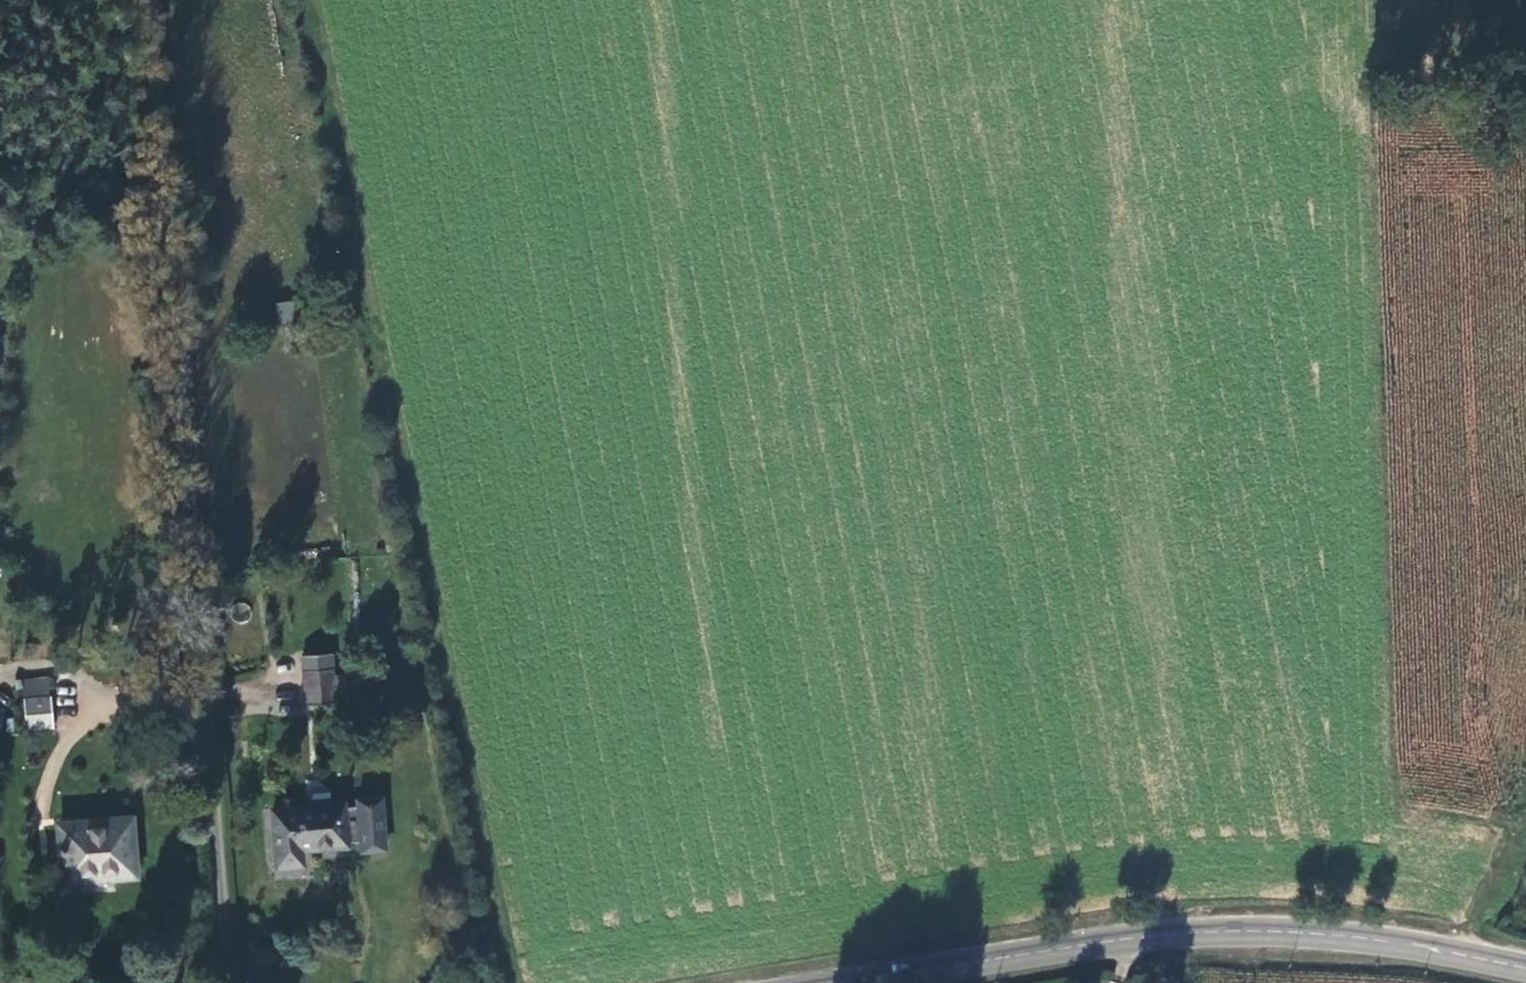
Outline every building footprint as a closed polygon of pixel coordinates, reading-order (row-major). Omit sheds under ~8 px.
[(266,316),(294,314),(292,295),(265,298),(266,316)] [(324,698),(321,640),(296,642),(297,698),(324,698)] [(45,724),(42,673),(16,672),(20,725),(45,724)] [(255,805),(260,863),(285,861),(284,844),(329,840),(329,837),(344,836),(345,845),(368,843),(364,793),(340,795),(341,801),(326,802),(326,799),(255,805)] [(122,813),(49,820),(55,872),(127,866),(122,813)]
